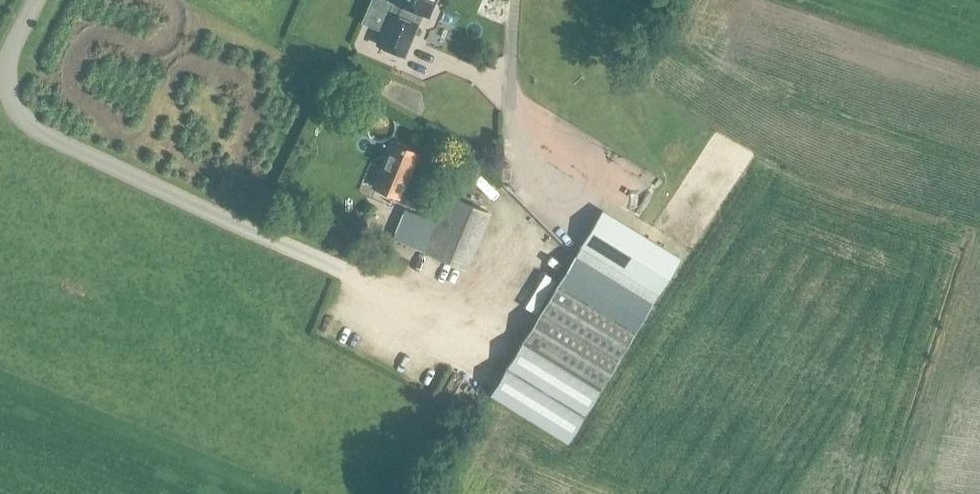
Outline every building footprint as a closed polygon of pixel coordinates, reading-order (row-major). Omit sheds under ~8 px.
[(435,0),(396,0),(402,2),(396,16),(391,14),(379,44),(405,55),(417,25),(414,24),(419,10),(429,14),(435,0)] [(397,194),(414,154),(394,146),(378,185),(397,194)] [(466,179),(447,171),(428,218),(405,208),(393,238),(467,270),(491,212),(458,198),(466,179)] [(603,211),(583,243),(660,290),(680,258),(603,211)] [(576,256),(524,341),(601,388),(652,303),(576,256)] [(524,341),(509,366),(492,393),(569,440),(601,388),(524,341)]
